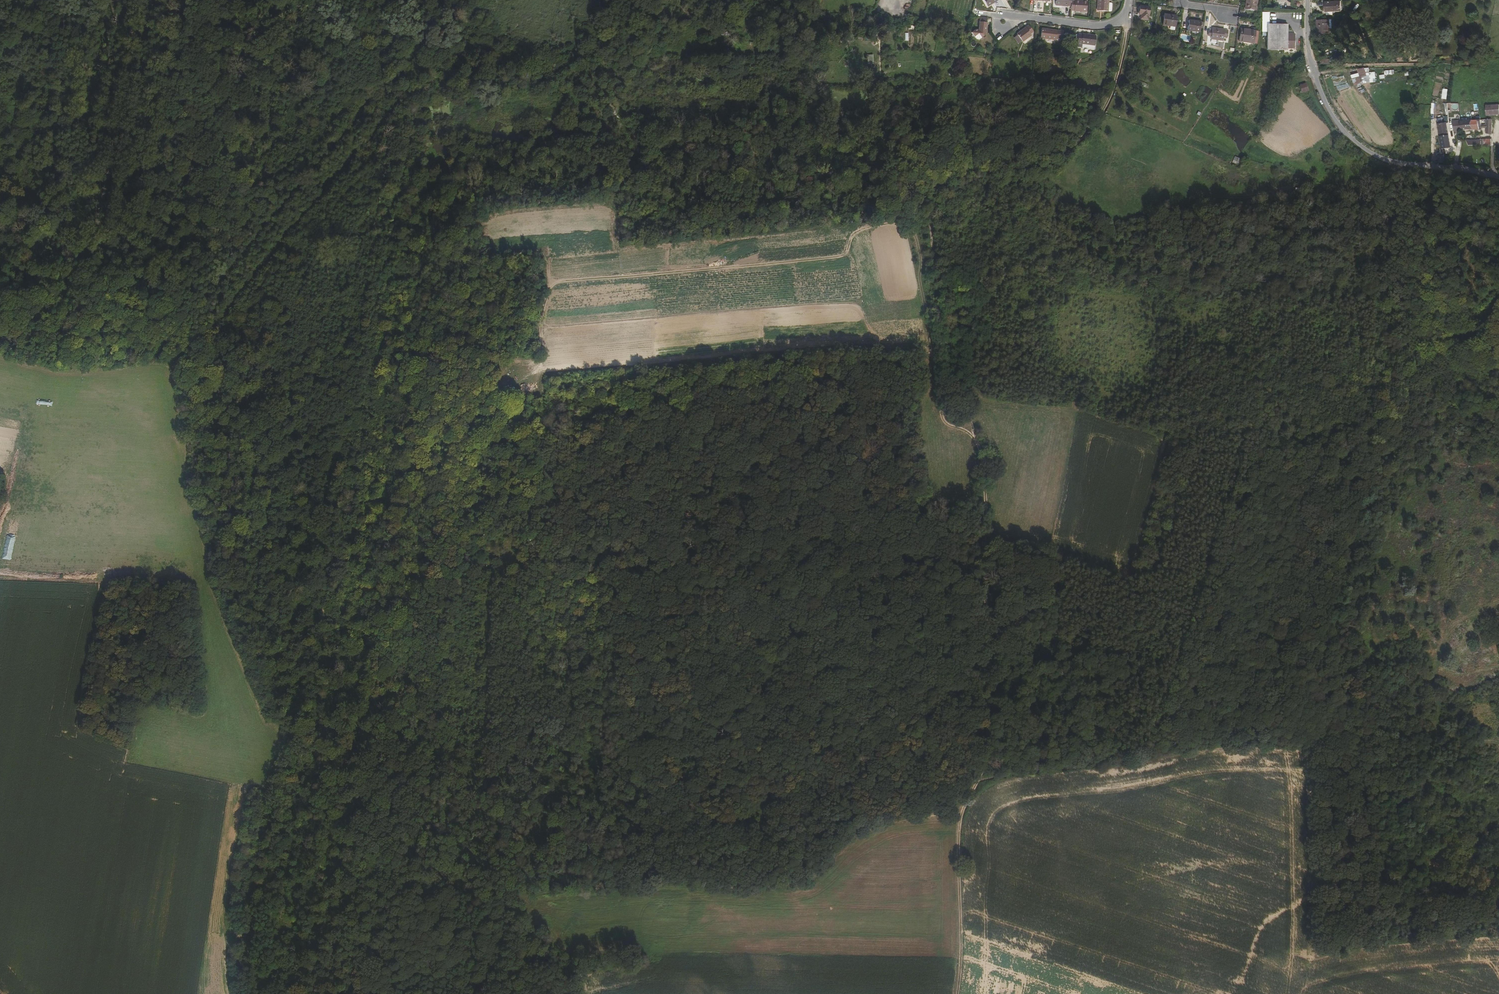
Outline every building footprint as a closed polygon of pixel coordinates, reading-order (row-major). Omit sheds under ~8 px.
[(1070,11),(1086,12),(1087,1),(1075,0),(1071,0),(1071,7),(1070,11)] [(1097,11),(1110,12),(1112,11),(1112,4),(1112,3),(1109,3),(1109,0),(1098,0),(1097,11)] [(1256,10),(1257,0),(1246,0),(1245,9),(1256,10)] [(1326,12),(1341,12),(1340,1),(1326,2),(1326,12)] [(1142,6),(1141,11),(1140,19),(1148,20),(1150,7),(1142,6)] [(1163,25),(1175,27),(1176,16),(1164,15),(1163,25)] [(987,18),(979,17),(978,30),(975,29),(971,33),(974,37),(978,34),(981,37),(985,34),(987,18)] [(1188,31),(1200,32),(1201,22),(1189,20),(1188,31)] [(1319,35),(1326,34),(1329,34),(1328,20),(1316,21),(1317,35),(1319,35)] [(1288,33),(1288,25),(1267,24),(1267,50),(1288,50),(1288,49),(1295,49),(1295,33),(1288,33)] [(1030,34),(1033,32),(1029,25),(1017,34),(1022,42),(1031,35),(1030,34)] [(1224,37),(1227,38),(1228,30),(1212,28),(1212,30),(1209,29),(1208,36),(1211,37),(1211,39),(1223,40),(1224,37)] [(1061,40),(1062,31),(1042,29),(1041,38),(1056,40),(1056,39),(1061,40)] [(1255,31),(1241,29),(1239,41),(1254,43),(1255,31)] [(1078,43),(1095,45),(1096,36),(1082,34),(1079,34),(1078,43)] [(1141,39),(1127,36),(1126,43),(1126,44),(1139,46),(1141,39)] [(1354,85),(1376,82),(1375,72),(1369,72),(1369,67),(1357,69),(1358,74),(1352,74),(1354,85)] [(1299,85),(1302,93),(1308,91),(1306,83),(1299,85)] [(1457,117),(1457,103),(1448,103),(1448,117),(1457,117)] [(1486,105),(1487,116),(1498,115),(1498,105),(1486,105)] [(1472,132),(1479,131),(1478,122),(1471,123),(1472,132)] [(1459,133),(1459,123),(1448,124),(1449,133),(1459,133)] [(1449,133),(1448,124),(1439,124),(1443,148),(1451,147),(1449,133)]
